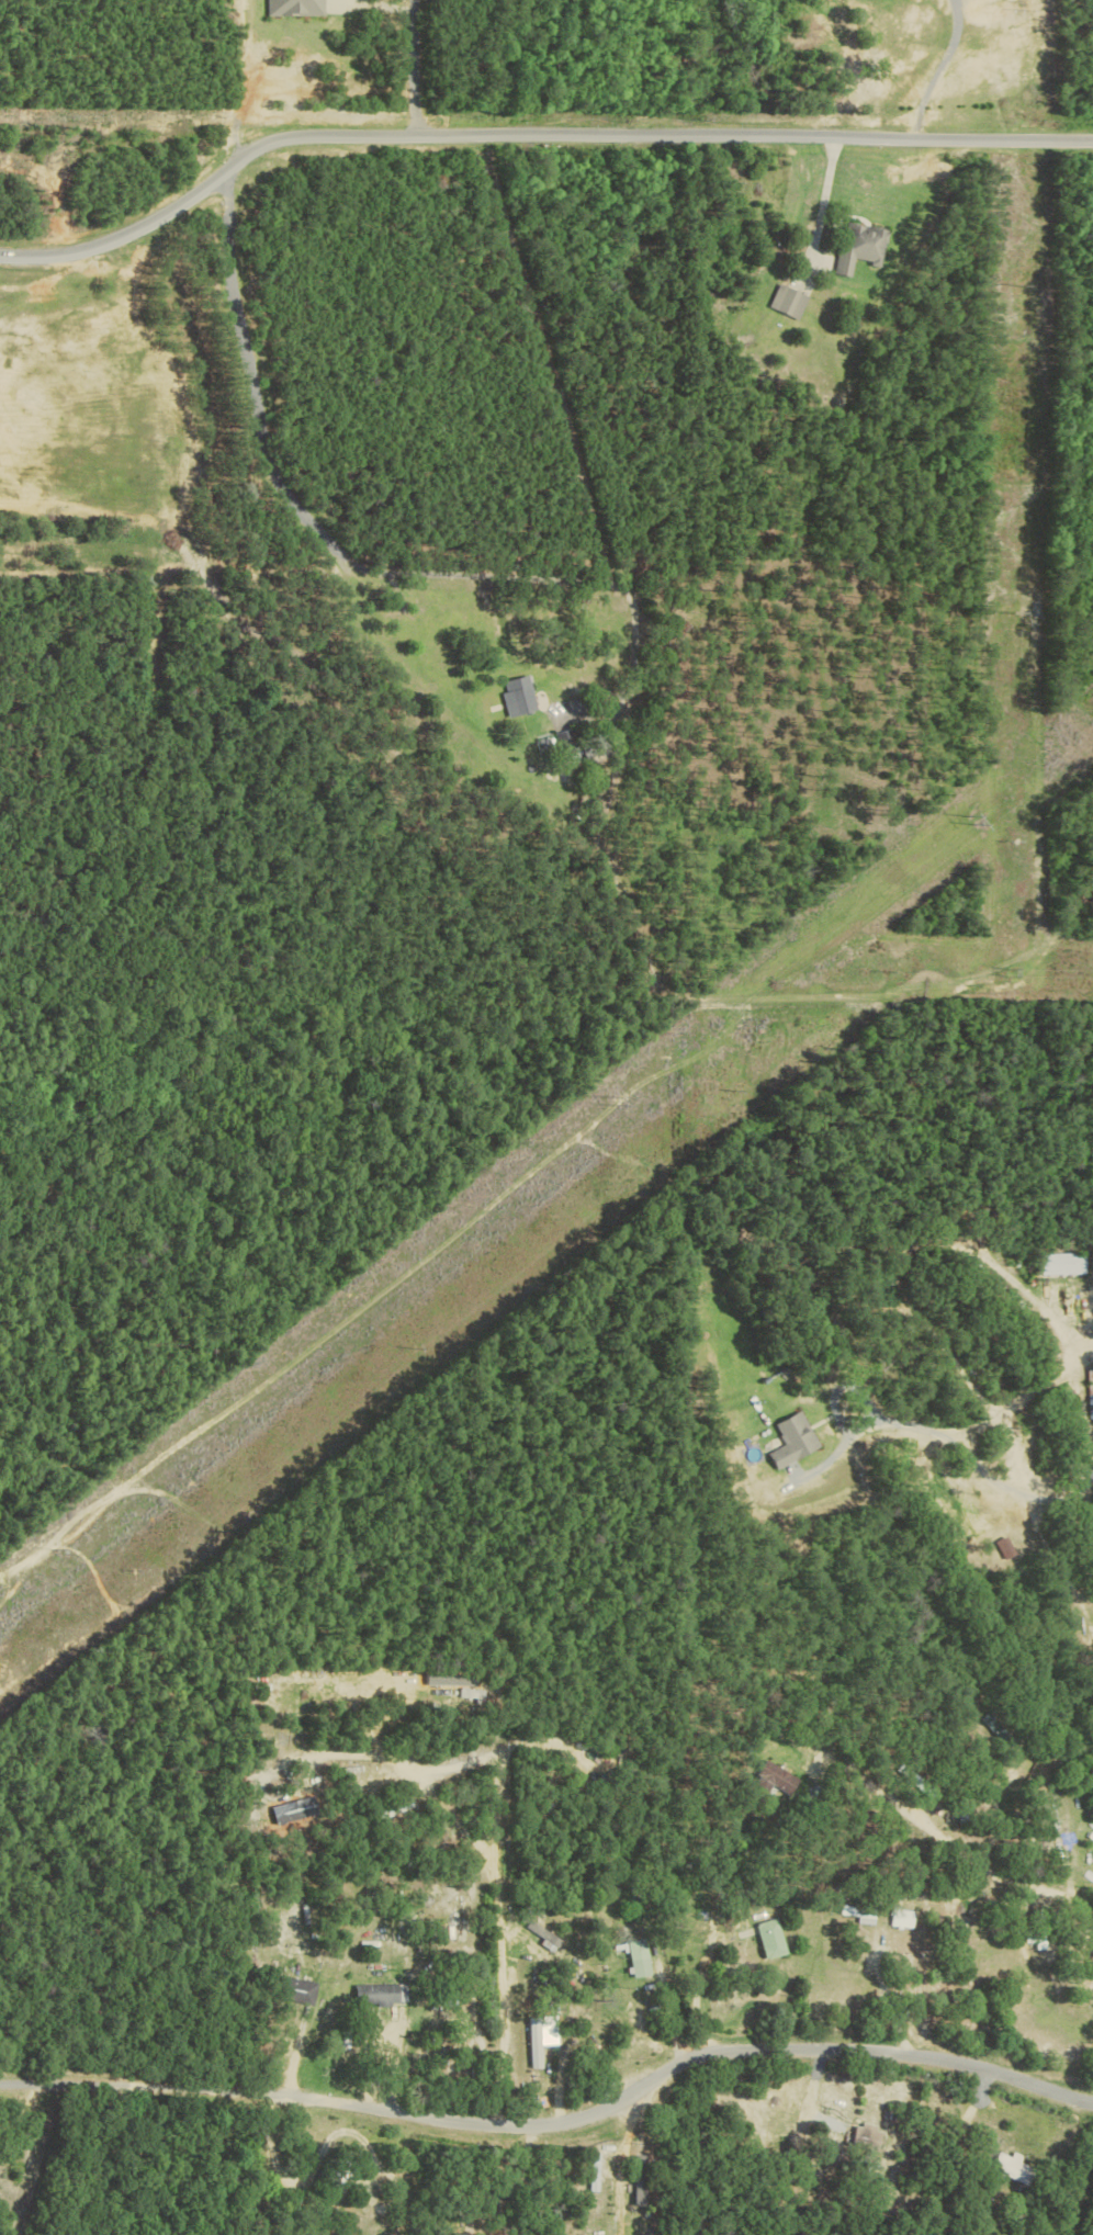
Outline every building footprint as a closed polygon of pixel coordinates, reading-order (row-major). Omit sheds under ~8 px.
[(267,15),(323,14),(323,0),(266,0),(267,15)] [(835,273),(851,276),(854,260),(882,265),(888,229),(844,221),(835,273)] [(767,307),(798,319),(808,296),(777,283),(767,307)] [(506,717),(536,710),(527,674),(502,681),(504,690),(500,692),(506,717)] [(554,732),(558,752),(566,751),(568,763),(579,761),(572,728),(554,732)] [(1085,1274),(1085,1253),(1042,1254),(1042,1275),(1085,1274)] [(778,1470),(821,1448),(803,1411),(776,1425),(787,1445),(770,1454),(778,1470)] [(457,1700),(481,1703),(483,1689),(458,1686),(457,1700)] [(795,1778),(762,1761),(753,1779),(786,1795),(795,1778)] [(854,1923),(870,1924),(871,1907),(844,1906),(844,1915),(854,1916),(854,1923)] [(910,1910),(888,1909),(887,1926),(909,1928),(910,1910)] [(784,1953),(774,1917),(752,1924),(763,1960),(784,1953)] [(543,1938),(539,1945),(554,1953),(562,1940),(529,1921),(525,1928),(543,1938)] [(1044,1931),(1035,1931),(1036,1950),(1045,1949),(1044,1931)] [(629,1952),(633,1977),(651,1975),(645,1939),(615,1944),(617,1953),(629,1952)] [(314,1982),(284,1978),(281,2000),(311,2004),(314,1982)] [(405,1983),(352,1984),(353,2004),(405,2002),(405,1983)] [(546,2038),(545,2017),(528,2017),(528,2068),(540,2068),(539,2038),(546,2038)] [(849,2138),(874,2144),(877,2129),(852,2123),(849,2138)] [(1025,2187),(1034,2168),(1010,2156),(1009,2158),(997,2152),(989,2168),(1025,2187)] [(633,2205),(643,2204),(642,2156),(632,2156),(633,2205)]
